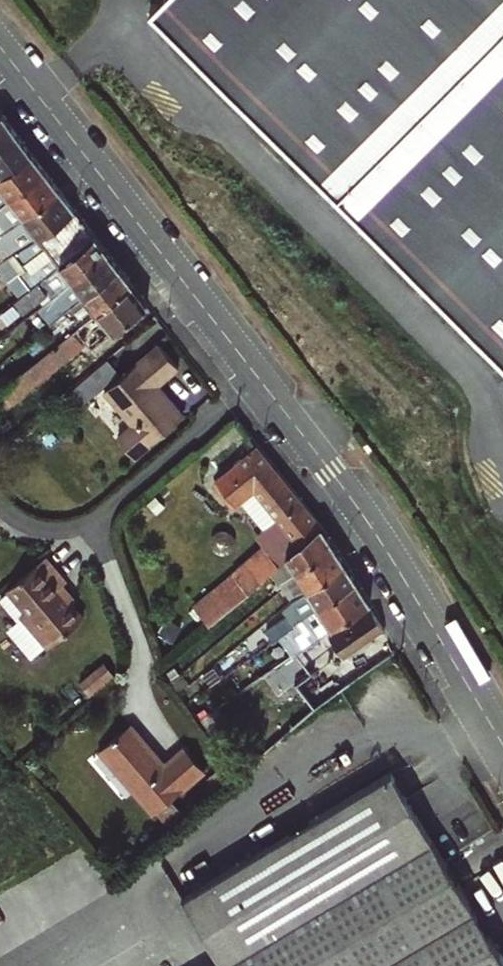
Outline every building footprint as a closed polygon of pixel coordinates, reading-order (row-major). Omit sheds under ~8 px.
[(150,6),(502,357),(502,0),(156,0),(150,6)] [(20,136),(4,115),(0,118),(0,151),(20,136)] [(33,153),(20,136),(0,151),(0,178),(33,153)] [(13,199),(48,172),(33,153),(0,178),(0,182),(13,199)] [(26,217),(62,190),(48,172),(13,199),(26,217)] [(1,207),(13,199),(0,182),(0,206),(1,207)] [(76,209),(62,190),(26,217),(40,236),(76,209)] [(13,199),(1,207),(15,226),(26,217),(13,199)] [(37,280),(95,234),(76,209),(40,236),(28,244),(15,253),(25,265),(48,247),(55,255),(32,274),(37,280)] [(40,236),(26,217),(15,226),(19,232),(28,244),(40,236)] [(9,230),(5,225),(0,228),(0,237),(9,230)] [(0,253),(5,260),(15,253),(28,244),(19,232),(5,243),(8,247),(0,253)] [(108,251),(95,234),(37,280),(12,300),(22,312),(47,292),(45,290),(57,281),(62,287),(73,278),(108,251)] [(48,247),(25,265),(32,274),(55,255),(48,247)] [(85,294),(120,267),(108,251),(73,278),(85,294)] [(132,282),(120,267),(85,294),(70,306),(65,309),(71,317),(43,340),(49,348),(132,282)] [(58,291),(62,297),(70,306),(85,294),(73,278),(62,287),(58,291)] [(132,282),(49,348),(0,390),(0,396),(8,406),(95,335),(91,330),(105,319),(113,330),(149,303),(132,282)] [(58,291),(51,296),(56,302),(62,297),(58,291)] [(46,309),(56,302),(51,296),(31,312),(36,319),(47,311),(46,309)] [(179,367),(160,343),(103,389),(131,424),(115,436),(132,456),(181,417),(156,386),(179,367)] [(252,588),(271,570),(303,541),(322,526),(321,525),(258,446),(221,475),(247,507),(261,496),(288,530),(266,548),(263,544),(231,570),(238,580),(202,614),(212,625),(249,592),(252,588)] [(285,578),(297,570),(334,545),(322,526),(303,541),(271,570),(274,579),(271,581),(274,587),(279,588),(277,584),(285,578)] [(297,570),(308,588),(346,563),(334,545),(297,570)] [(299,613),(302,618),(358,581),(346,563),(308,588),(298,595),(296,596),(303,609),(299,613)] [(57,570),(19,602),(20,604),(28,614),(23,618),(25,620),(49,648),(51,650),(86,621),(70,602),(78,596),(57,570)] [(277,584),(279,588),(283,589),(289,584),(285,578),(277,584)] [(312,631),(317,639),(368,605),(372,602),(372,601),(358,581),(302,618),(305,622),(306,625),(313,622),(316,629),(312,631)] [(296,596),(298,595),(293,590),(287,595),(291,601),(296,596)] [(11,611),(21,623),(25,620),(23,618),(28,614),(20,604),(11,611)] [(317,639),(257,683),(264,693),(332,643),(341,656),(382,628),(368,605),(317,639)] [(269,635),(275,644),(297,628),(290,619),(269,635)] [(35,660),(49,648),(25,620),(21,623),(12,632),(35,660)] [(147,752),(127,729),(99,753),(153,817),(205,772),(186,749),(164,767),(149,750),(147,752)] [(184,899),(223,965),(226,963),(227,965),(502,965),(502,956),(392,773),(184,899)]
